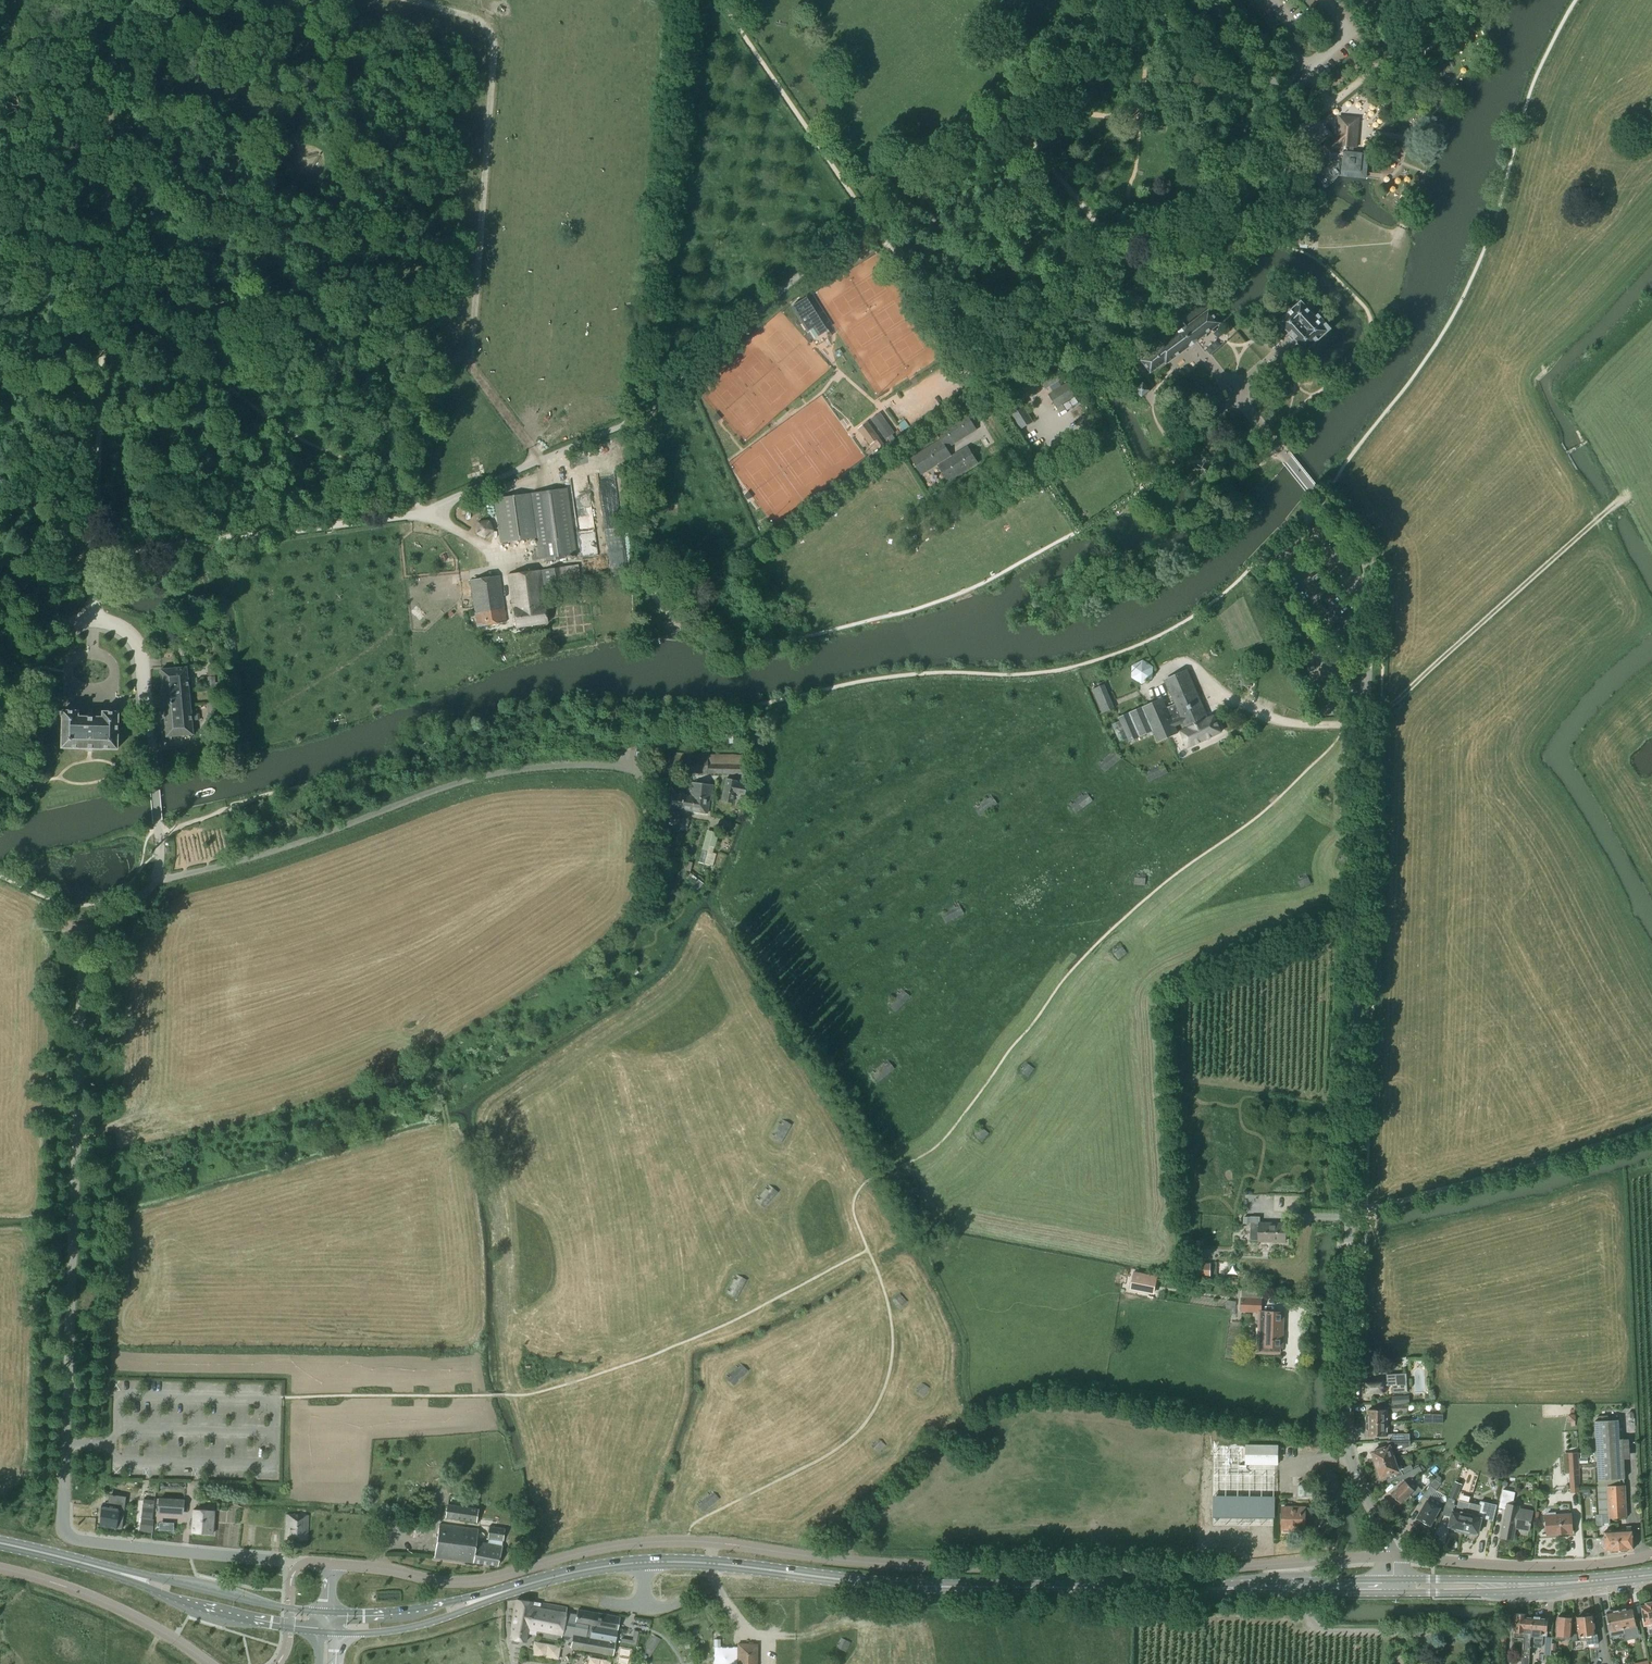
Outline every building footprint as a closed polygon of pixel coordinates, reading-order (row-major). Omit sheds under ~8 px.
[(1339,176),(1366,179),(1366,176),(1368,154),(1353,153),(1353,147),(1356,148),(1358,130),(1355,130),(1356,121),(1342,120),(1340,136),(1337,136),(1330,142),(1328,140),(1318,148),(1325,157),(1324,159),(1328,164),(1331,162),(1333,163),(1332,166),(1325,169),(1323,171),(1312,176),(1324,190),(1339,176)] [(1407,174),(1404,187),(1419,191),(1422,178),(1407,174)] [(1292,287),(1269,308),(1274,314),(1290,300),(1292,303),(1300,296),(1292,287)] [(806,298),(806,297),(791,307),(807,331),(812,328),(818,337),(828,331),(806,298)] [(1279,322),(1290,334),(1306,352),(1331,330),(1319,315),(1316,318),(1302,302),(1279,322)] [(1198,343),(1198,342),(1221,325),(1210,311),(1187,329),(1184,331),(1181,333),(1182,334),(1192,347),(1192,346),(1192,347),(1195,345),(1198,343)] [(1181,333),(1180,334),(1142,363),(1152,375),(1166,364),(1167,366),(1191,347),(1192,348),(1192,347),(1192,346),(1192,347),(1182,334),(1181,333)] [(1058,381),(1064,377),(1056,364),(1037,375),(1045,389),(1050,386),(1053,392),(1049,395),(1057,408),(1076,396),(1068,383),(1062,387),(1058,381)] [(1144,383),(1136,389),(1142,397),(1150,391),(1144,383)] [(1020,401),(1009,408),(1022,429),(1033,422),(1020,401)] [(853,411),(858,419),(873,411),(868,403),(853,411)] [(967,413),(939,431),(936,432),(941,440),(911,459),(921,475),(937,465),(948,482),(978,463),(968,447),(952,457),(947,448),(977,430),(967,413)] [(872,419),(880,431),(886,439),(894,433),(879,414),(872,419)] [(880,448),(884,445),(868,422),(859,429),(870,445),(875,441),(880,448)] [(537,559),(576,554),(567,489),(530,494),(536,538),(538,548),(536,548),(537,559)] [(536,538),(530,494),(496,499),(502,542),(536,538)] [(489,521),(475,525),(480,541),(494,536),(489,521)] [(578,565),(542,570),(544,585),(580,580),(578,565)] [(508,575),(512,603),(513,611),(512,611),(513,618),(514,618),(516,627),(547,623),(540,570),(508,575)] [(499,576),(470,580),(477,626),(506,622),(499,576)] [(1147,657),(1130,665),(1139,685),(1156,677),(1147,657)] [(161,670),(161,677),(166,737),(193,734),(191,720),(198,720),(198,714),(191,714),(186,667),(161,670)] [(223,682),(220,682),(215,683),(214,667),(207,667),(208,676),(207,677),(208,685),(203,685),(204,688),(220,687),(223,687),(223,682)] [(1180,731),(1188,748),(1208,738),(1221,732),(1214,716),(1208,718),(1188,671),(1165,681),(1177,708),(1169,712),(1163,699),(1119,718),(1129,741),(1153,730),(1157,742),(1178,732),(1175,727),(1183,723),(1186,729),(1180,731)] [(1093,690),(1103,714),(1114,709),(1104,685),(1093,690)] [(216,703),(207,704),(209,721),(218,720),(216,703)] [(118,712),(102,712),(102,717),(90,717),(78,717),(78,711),(62,711),(55,711),(55,717),(44,716),(43,726),(55,726),(55,729),(62,729),(61,746),(61,748),(78,748),(89,749),(101,749),(117,749),(117,747),(118,712)] [(1123,760),(1115,750),(1113,751),(1112,750),(1109,752),(1111,753),(1103,759),(1101,758),(1099,760),(1100,761),(1098,763),(1106,773),(1123,760)] [(745,774),(750,774),(751,765),(746,765),(742,765),(742,755),(708,754),(708,758),(653,756),(652,772),(745,775),(745,774)] [(1169,774),(1164,762),(1161,764),(1161,762),(1158,763),(1159,765),(1149,769),(1148,767),(1146,768),(1147,770),(1144,771),(1149,783),(1169,774)] [(726,779),(725,784),(722,801),(732,803),(734,793),(744,795),(746,785),(736,783),(737,781),(726,779)] [(711,800),(713,785),(699,783),(699,781),(696,781),(696,783),(691,783),(689,796),(684,796),(684,793),(679,792),(679,789),(675,789),(675,791),(673,791),(670,808),(692,811),(694,797),(709,799),(709,800),(711,800)] [(1069,804),(1076,814),(1093,801),(1086,791),(1084,793),(1083,791),(1080,793),(1081,794),(1073,800),(1072,799),(1070,800),(1071,802),(1069,804)] [(975,804),(976,806),(974,807),(981,817),(998,805),(991,795),(989,796),(988,794),(985,796),(986,798),(978,804),(977,802),(975,804)] [(707,813),(709,800),(709,799),(694,797),(692,811),(707,813)] [(1150,799),(1146,812),(1160,817),(1164,803),(1150,799)] [(674,829),(687,831),(689,819),(677,817),(676,820),(670,819),(669,825),(674,826),(675,826),(674,829)] [(713,833),(708,831),(699,863),(710,867),(714,855),(712,854),(717,834),(713,833)] [(670,846),(662,844),(659,856),(667,858),(670,846)] [(1340,859),(1339,861),(1347,865),(1348,862),(1351,857),(1343,853),(1341,857),(1341,856),(1339,858),(1340,859)] [(686,861),(684,870),(690,872),(692,863),(686,861)] [(1138,877),(1136,877),(1136,885),(1139,886),(1145,886),(1145,877),(1141,877),(1141,876),(1138,876),(1138,877)] [(1301,879),(1299,880),(1302,888),(1306,886),(1311,884),(1307,876),(1303,878),(1303,877),(1301,878),(1301,879)] [(703,884),(698,880),(693,886),(698,890),(703,884)] [(941,914),(947,925),(966,914),(959,903),(957,904),(956,903),(954,904),(955,906),(946,911),(945,909),(942,911),(943,913),(941,914)] [(1116,951),(1114,952),(1119,960),(1122,958),(1126,955),(1122,947),(1118,950),(1118,949),(1116,950),(1116,951)] [(911,997),(902,988),(900,990),(899,989),(896,991),(898,992),(891,1000),(889,998),(887,1000),(889,1002),(887,1004),(896,1012),(911,997)] [(895,1069),(887,1060),(886,1061),(884,1060),(882,1062),(883,1063),(875,1070),(874,1068),(872,1070),(873,1072),(871,1073),(879,1083),(895,1069)] [(1034,1069),(1027,1064),(1026,1065),(1025,1065),(1024,1067),(1022,1071),(1029,1076),(1032,1072),(1034,1069)] [(792,1125),(781,1119),(780,1122),(778,1121),(777,1123),(779,1124),(774,1133),(772,1132),(770,1135),(772,1136),(771,1138),(782,1144),(792,1125)] [(978,1134),(976,1135),(983,1141),(985,1138),(989,1134),(982,1128),(979,1132),(977,1133),(978,1134)] [(770,1185),(768,1187),(766,1185),(764,1188),(766,1189),(759,1197),(758,1195),(756,1198),(757,1199),(756,1201),(765,1209),(779,1193),(770,1185)] [(920,1186),(912,1190),(913,1192),(914,1194),(916,1198),(924,1194),(920,1186)] [(1249,1215),(1248,1250),(1250,1250),(1258,1250),(1261,1250),(1263,1250),(1263,1241),(1285,1242),(1286,1224),(1262,1223),(1262,1215),(1260,1215),(1252,1215),(1249,1215)] [(1210,1277),(1211,1264),(1189,1263),(1188,1276),(1210,1277)] [(1134,1271),(1130,1290),(1154,1295),(1158,1276),(1134,1271)] [(726,1293),(737,1299),(747,1280),(736,1274),(734,1277),(733,1276),(731,1278),(733,1279),(728,1288),(726,1287),(725,1290),(727,1291),(726,1293)] [(1242,1300),(1242,1312),(1261,1312),(1262,1300),(1262,1299),(1242,1299),(1242,1300)] [(1237,1302),(1227,1300),(1226,1309),(1232,1310),(1232,1307),(1236,1308),(1237,1302)] [(1283,1314),(1266,1313),(1261,1314),(1259,1347),(1264,1347),(1264,1353),(1280,1353),(1280,1348),(1282,1348),(1283,1314)] [(734,1385),(748,1370),(741,1363),(727,1378),(734,1385)] [(1382,1385),(1391,1385),(1393,1385),(1393,1392),(1408,1391),(1406,1373),(1386,1374),(1387,1381),(1384,1381),(1384,1380),(1372,1381),(1372,1380),(1367,1380),(1367,1382),(1364,1382),(1365,1385),(1363,1385),(1363,1390),(1365,1390),(1365,1393),(1382,1392),(1382,1385)] [(1392,1404),(1410,1403),(1409,1396),(1392,1397),(1392,1404)] [(1366,1415),(1366,1423),(1388,1423),(1388,1409),(1368,1409),(1368,1415),(1366,1415)] [(1627,1517),(1626,1485),(1620,1485),(1619,1479),(1625,1479),(1624,1459),(1623,1439),(1620,1439),(1619,1420),(1594,1421),(1598,1480),(1599,1514),(1602,1514),(1603,1524),(1610,1523),(1610,1518),(1627,1517)] [(1388,1423),(1366,1423),(1366,1430),(1368,1430),(1368,1436),(1388,1436),(1388,1423)] [(873,1445),(872,1447),(878,1452),(885,1445),(879,1439),(875,1443),(874,1443),(873,1445)] [(1372,1452),(1376,1464),(1396,1458),(1394,1452),(1411,1446),(1411,1441),(1387,1441),(1389,1446),(1372,1452)] [(1245,1446),(1245,1464),(1278,1464),(1278,1446),(1245,1446)] [(1400,1470),(1396,1458),(1376,1464),(1381,1477),(1385,1476),(1400,1471),(1400,1470)] [(1402,1470),(1404,1474),(1413,1469),(1411,1465),(1401,1470),(1402,1470)] [(1580,1465),(1569,1465),(1570,1479),(1570,1484),(1571,1493),(1579,1493),(1579,1478),(1580,1478),(1580,1465)] [(1413,1469),(1404,1474),(1403,1475),(1399,1477),(1404,1483),(1392,1494),(1402,1504),(1406,1501),(1408,1503),(1422,1490),(1411,1478),(1423,1473),(1419,1466),(1413,1469)] [(1418,1518),(1430,1525),(1443,1503),(1431,1496),(1441,1483),(1435,1479),(1422,1496),(1428,1500),(1418,1518)] [(1463,1531),(1470,1503),(1458,1500),(1457,1505),(1454,1504),(1455,1501),(1462,1484),(1455,1481),(1448,1498),(1449,1498),(1445,1508),(1452,1510),(1449,1526),(1456,1528),(1456,1530),(1463,1531)] [(1298,1487),(1298,1496),(1318,1496),(1318,1487),(1298,1487)] [(1516,1528),(1530,1531),(1534,1511),(1520,1508),(1521,1506),(1513,1504),(1516,1492),(1503,1489),(1499,1507),(1506,1509),(1500,1537),(1513,1540),(1516,1528)] [(1276,1496),(1214,1495),(1213,1517),(1275,1518),(1276,1496)] [(152,1506),(143,1504),(142,1511),(153,1513),(155,1497),(153,1496),(152,1506)] [(183,1500),(159,1499),(159,1512),(183,1514),(183,1500)] [(99,1526),(116,1527),(119,1508),(113,1508),(113,1501),(110,1501),(110,1507),(101,1506),(99,1526)] [(1482,1518),(1493,1520),(1497,1505),(1480,1501),(1479,1505),(1470,1503),(1463,1531),(1470,1533),(1470,1531),(1478,1533),(1482,1518)] [(445,1518),(477,1523),(479,1509),(447,1504),(445,1518)] [(1312,1508),(1283,1508),(1283,1529),(1312,1530),(1312,1508)] [(192,1532),(212,1534),(214,1511),(193,1510),(192,1521),(190,1521),(189,1528),(192,1528),(192,1532)] [(1573,1533),(1571,1513),(1556,1514),(1556,1512),(1547,1513),(1547,1515),(1545,1515),(1547,1535),(1573,1533)] [(309,1516),(287,1515),(286,1538),(307,1539),(309,1516)] [(439,1524),(435,1556),(483,1563),(498,1565),(498,1564),(502,1545),(503,1540),(489,1538),(488,1543),(476,1542),(479,1529),(439,1524)] [(490,1527),(489,1538),(503,1540),(504,1529),(490,1527)] [(1632,1530),(1619,1531),(1619,1549),(1621,1551),(1626,1551),(1629,1549),(1629,1548),(1633,1548),(1632,1530)] [(1619,1549),(1619,1531),(1605,1531),(1606,1549),(1610,1549),(1610,1550),(1612,1552),(1617,1551),(1619,1549)] [(517,1599),(511,1639),(526,1641),(528,1633),(561,1639),(562,1635),(567,1635),(572,1636),(570,1648),(613,1656),(615,1641),(613,1641),(614,1630),(617,1631),(619,1617),(578,1609),(577,1614),(566,1612),(567,1608),(517,1599)] [(1651,1633),(1651,1601),(1645,1603),(1645,1605),(1640,1606),(1643,1619),(1648,1618),(1648,1621),(1646,1622),(1649,1634),(1651,1633)] [(1632,1607),(1619,1610),(1623,1630),(1624,1634),(1625,1634),(1626,1639),(1641,1636),(1639,1631),(1637,1631),(1637,1627),(1632,1607)] [(1612,1636),(1624,1634),(1623,1630),(1619,1610),(1606,1612),(1610,1632),(1611,1632),(1612,1636)] [(1513,1617),(1514,1620),(1515,1620),(1514,1632),(1514,1637),(1523,1638),(1521,1663),(1528,1663),(1530,1647),(1532,1617),(1527,1616),(1527,1614),(1516,1613),(1515,1614),(1513,1617)] [(1593,1615),(1591,1615),(1589,1613),(1585,1614),(1584,1616),(1577,1617),(1579,1637),(1580,1637),(1580,1641),(1586,1640),(1586,1645),(1598,1643),(1597,1634),(1595,1634),(1593,1615)] [(1565,1615),(1563,1617),(1558,1616),(1556,1639),(1570,1640),(1570,1637),(1571,1638),(1573,1618),(1571,1618),(1569,1615),(1565,1615)] [(1534,1617),(1532,1617),(1530,1648),(1542,1648),(1543,1636),(1547,1636),(1548,1618),(1540,1617),(1540,1616),(1534,1616),(1534,1617)] [(638,1631),(634,1631),(632,1640),(621,1638),(620,1642),(636,1645),(638,1631)] [(662,1641),(652,1634),(651,1636),(649,1635),(647,1638),(649,1639),(644,1648),(642,1646),(640,1649),(642,1650),(641,1652),(651,1659),(662,1641)] [(1544,1655),(1550,1655),(1551,1650),(1552,1643),(1552,1638),(1546,1637),(1544,1655)] [(558,1658),(561,1645),(535,1640),(532,1653),(558,1658)] [(737,1643),(737,1663),(757,1663),(757,1644),(737,1643)] [(612,1659),(578,1655),(577,1663),(611,1663),(612,1659)]
